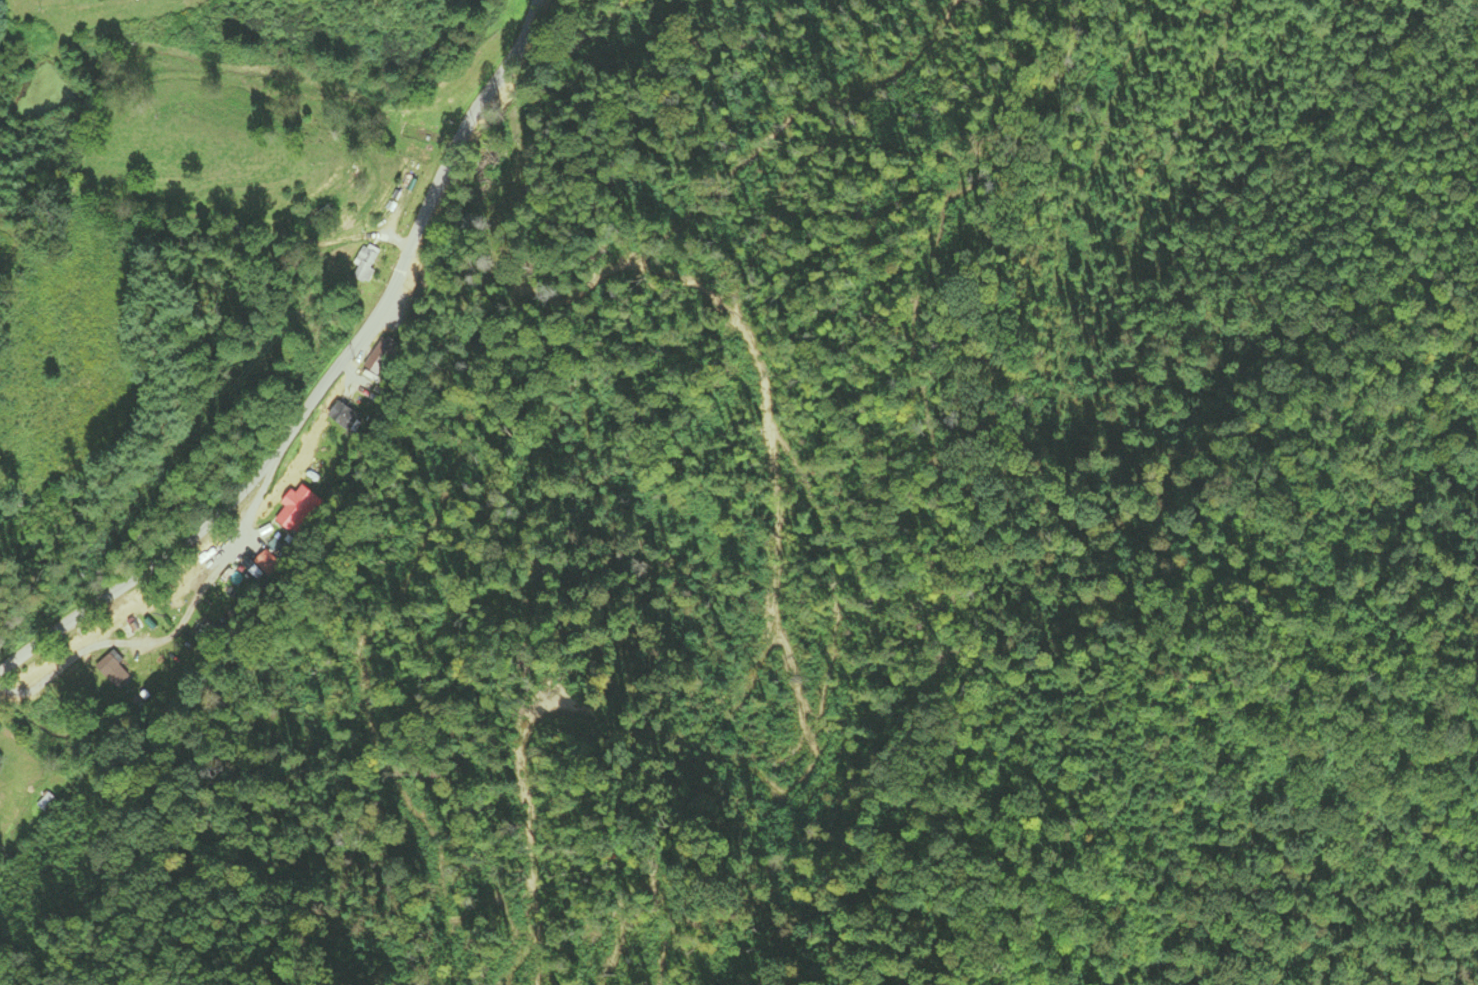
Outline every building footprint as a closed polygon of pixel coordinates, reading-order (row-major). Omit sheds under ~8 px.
[(362,278),(378,258),(365,248),(349,267),(362,278)] [(365,364),(379,376),(402,348),(388,337),(365,364)] [(325,418),(361,438),(371,421),(334,400),(325,418)] [(279,504),(283,506),(275,522),(304,538),(324,499),(301,487),(297,494),(287,489),(279,504)] [(273,580),(285,570),(264,544),(252,554),(273,580)]
